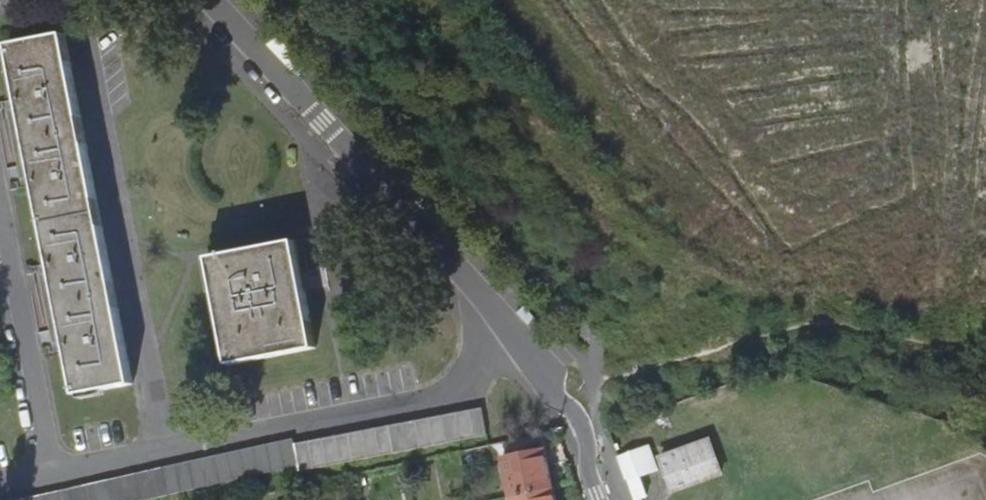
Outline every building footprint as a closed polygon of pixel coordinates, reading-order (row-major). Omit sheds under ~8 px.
[(64,323),(68,343),(78,395),(134,385),(68,34),(12,45),(23,108),(27,128),(15,130),(21,161),(33,159),(36,177),(54,273),(58,292),(46,295),(52,325),(64,323)] [(11,110),(15,130),(27,128),(23,108),(11,110)] [(24,179),(36,177),(33,159),(21,161),(24,179)] [(231,365),(316,350),(305,292),(297,242),(211,258),(231,365)] [(42,275),(46,295),(58,292),(54,273),(42,275)] [(55,345),(68,343),(64,323),(52,325),(55,345)] [(20,499),(147,499),(298,467),(292,440),(20,499)] [(663,458),(674,492),(722,476),(710,442),(663,458)] [(477,447),(462,450),(463,458),(479,455),(477,447)] [(501,457),(510,495),(552,486),(543,448),(501,457)] [(629,481),(640,477),(657,472),(649,450),(621,459),(629,481)] [(629,481),(635,499),(637,499),(647,497),(640,477),(629,481)] [(552,486),(510,495),(511,499),(555,499),(552,486)]
